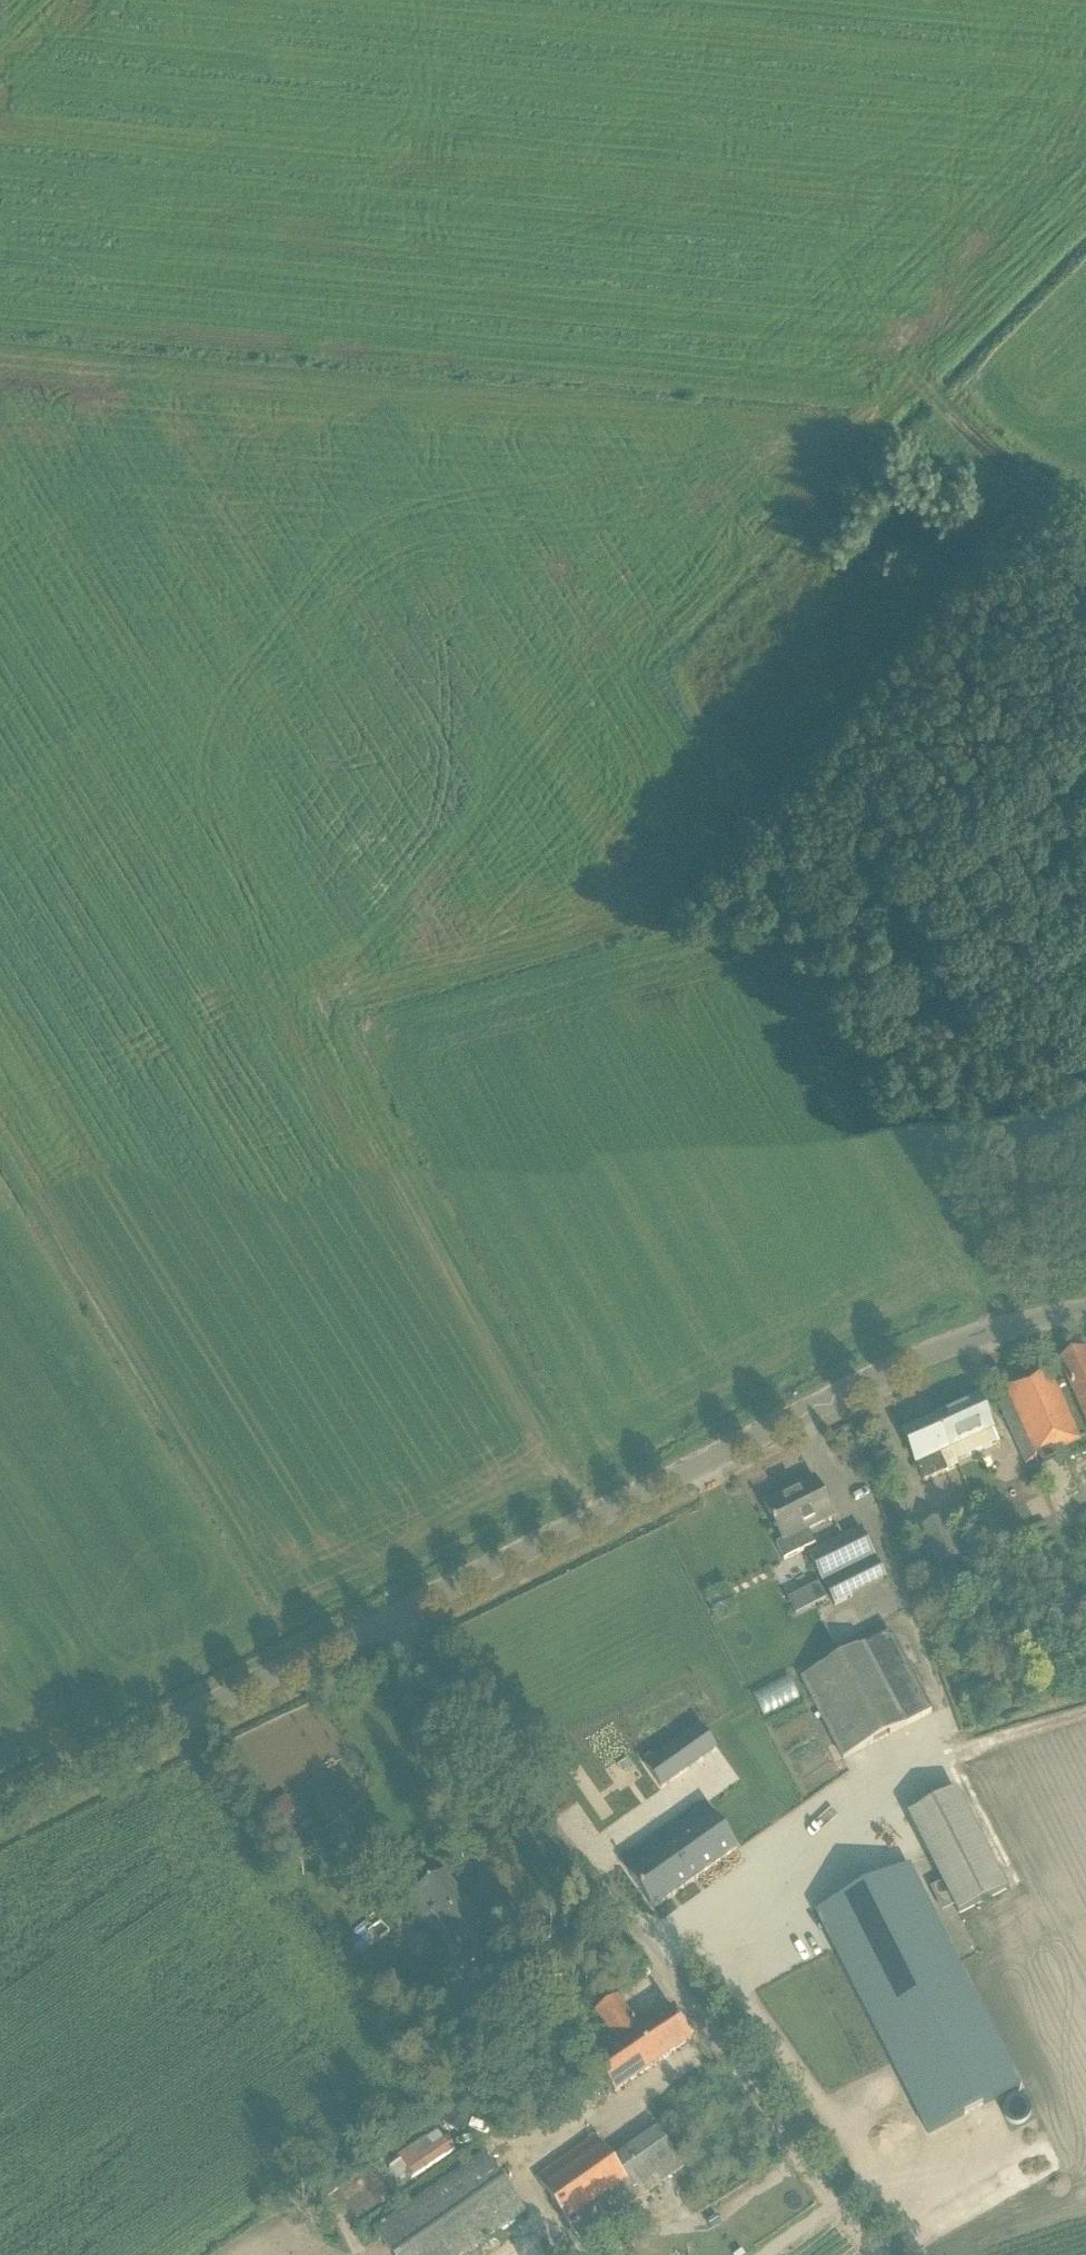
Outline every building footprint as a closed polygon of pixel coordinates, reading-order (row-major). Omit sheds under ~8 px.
[(1085,1419),(1085,1348),(1060,1359),(1085,1419)] [(1048,1366),(1019,1379),(1027,1395),(1013,1401),(1011,1396),(998,1401),(1007,1422),(1027,1464),(1081,1439),(1056,1384),(1048,1366)] [(979,1397),(938,1416),(957,1462),(998,1443),(998,1444),(1000,1443),(996,1436),(988,1417),(979,1397)] [(901,1432),(911,1453),(924,1482),(948,1470),(958,1466),(956,1462),(957,1462),(938,1416),(901,1432)] [(776,1525),(784,1542),(778,1545),(785,1559),(814,1545),(808,1531),(834,1518),(825,1499),(815,1480),(793,1491),(796,1498),(789,1501),(788,1499),(768,1510),(773,1522),(772,1522),(774,1526),(776,1525)] [(938,1565),(959,1555),(942,1518),(921,1528),(938,1565)] [(860,1530),(809,1554),(835,1606),(886,1581),(860,1530)] [(819,1583),(803,1591),(811,1607),(827,1599),(819,1583)] [(843,1759),(932,1713),(890,1633),(865,1647),(864,1646),(801,1679),(843,1759)] [(566,1730),(576,1768),(612,1758),(601,1720),(566,1730)] [(643,1765),(661,1790),(717,1751),(699,1725),(643,1765)] [(956,1790),(908,1815),(960,1914),(1007,1889),(956,1790)] [(269,1844),(298,1825),(292,1816),(297,1813),(287,1797),(253,1819),(269,1844)] [(621,1863),(654,1910),(737,1850),(705,1804),(657,1838),(665,1850),(646,1863),(638,1851),(621,1863)] [(909,1866),(818,1911),(843,1964),(888,2053),(928,2130),(1020,2087),(981,2005),(909,1866)] [(458,1975),(480,1958),(497,1945),(444,1873),(403,1904),(417,1921),(418,1923),(420,1921),(446,1954),(444,1957),(458,1975)] [(943,1883),(931,1889),(943,1912),(955,1906),(943,1883)] [(617,2092),(673,2053),(692,2040),(670,2009),(641,2028),(618,1996),(600,2009),(597,2011),(612,2033),(588,2049),(617,2092)] [(501,2085),(525,2118),(572,2085),(547,2052),(501,2085)] [(457,2106),(444,2123),(460,2135),(472,2117),(457,2106)] [(655,2128),(611,2159),(595,2136),(534,2178),(579,2240),(684,2169),(655,2128)] [(409,2149),(398,2157),(414,2180),(456,2151),(448,2139),(445,2141),(431,2151),(416,2161),(413,2156),(410,2151),(409,2149)] [(483,2151),(373,2228),(392,2254),(462,2254),(525,2211),(483,2151)]
